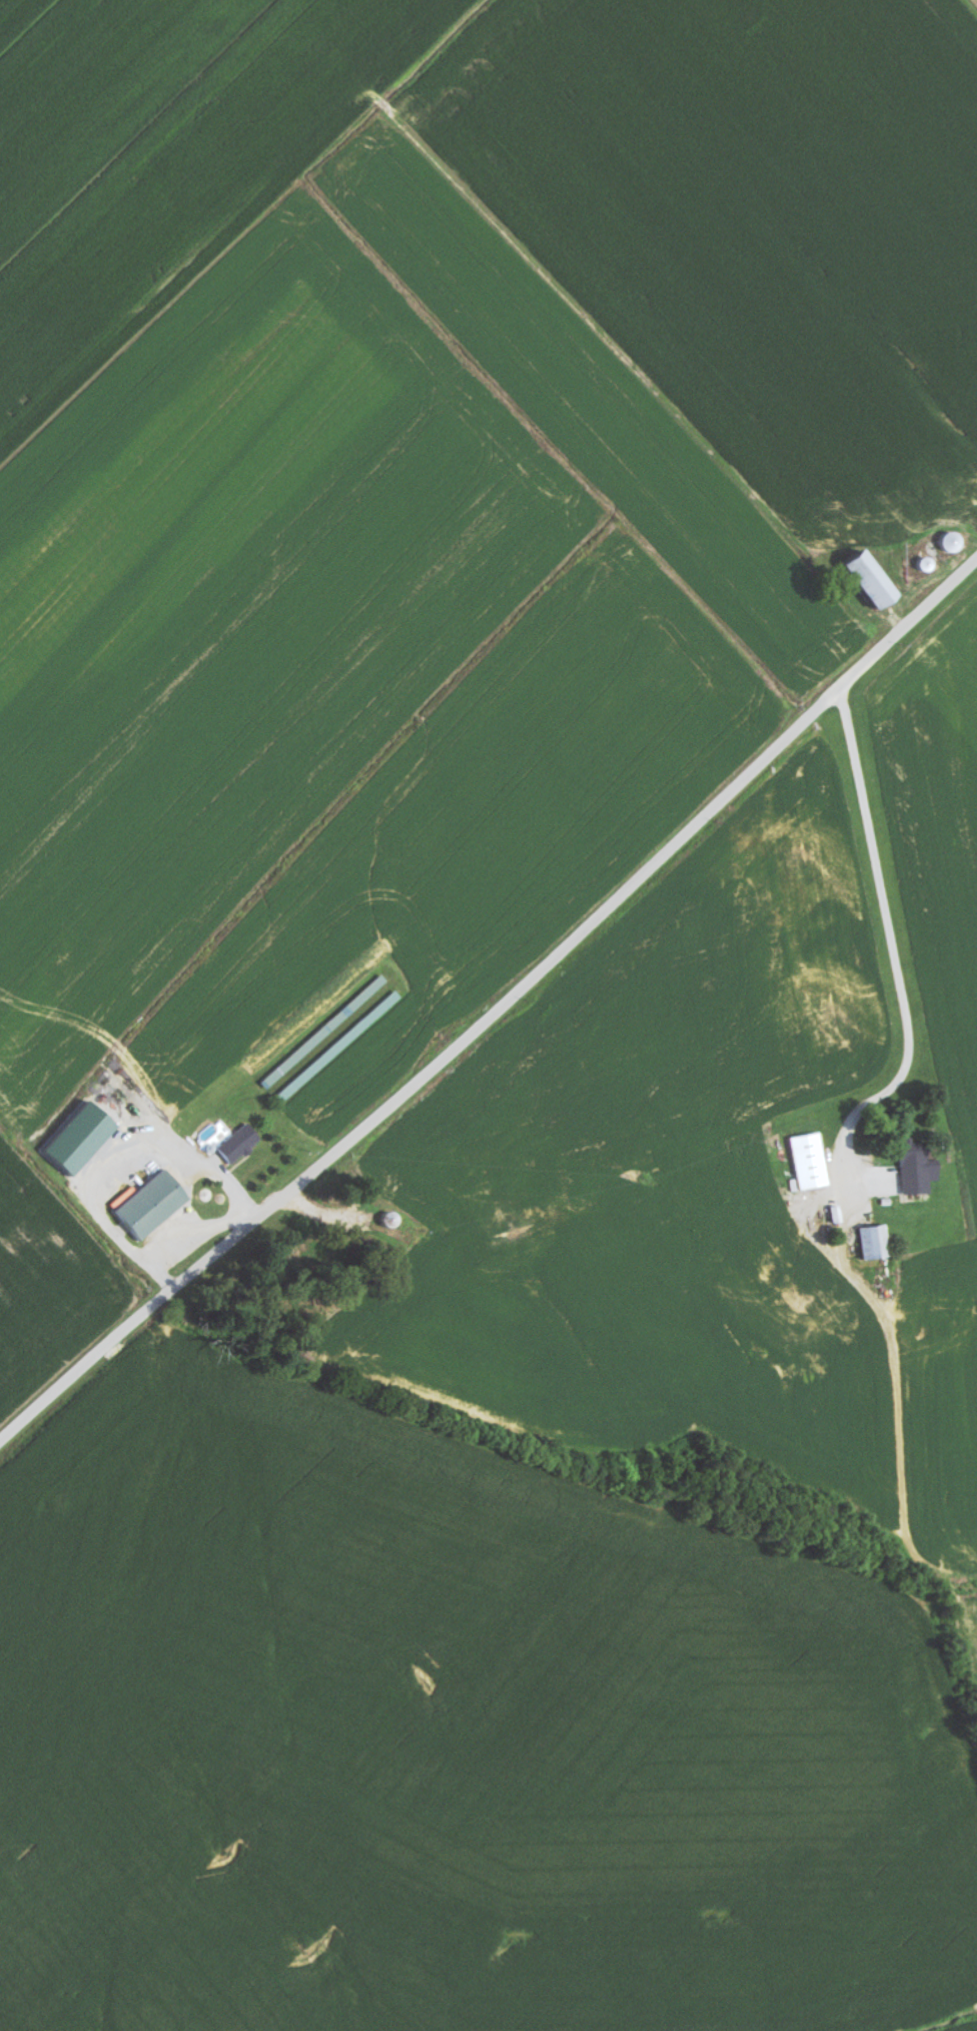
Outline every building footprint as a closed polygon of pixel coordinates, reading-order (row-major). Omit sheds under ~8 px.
[(849,567),(885,612),(906,596),(870,551),(849,567)] [(47,1151),(77,1179),(123,1128),(93,1101),(47,1151)] [(236,1136),(223,1120),(199,1139),(212,1156),(236,1136)] [(265,1139),(250,1124),(221,1151),(236,1167),(265,1139)] [(794,1140),(804,1192),(834,1186),(823,1134),(794,1140)] [(943,1182),(943,1162),(932,1162),(932,1153),(904,1154),(905,1196),(933,1195),(933,1182),(943,1182)] [(144,1243),(195,1201),(169,1169),(140,1193),(136,1188),(113,1206),(144,1243)] [(865,1229),(866,1262),(894,1260),(892,1228),(865,1229)]
